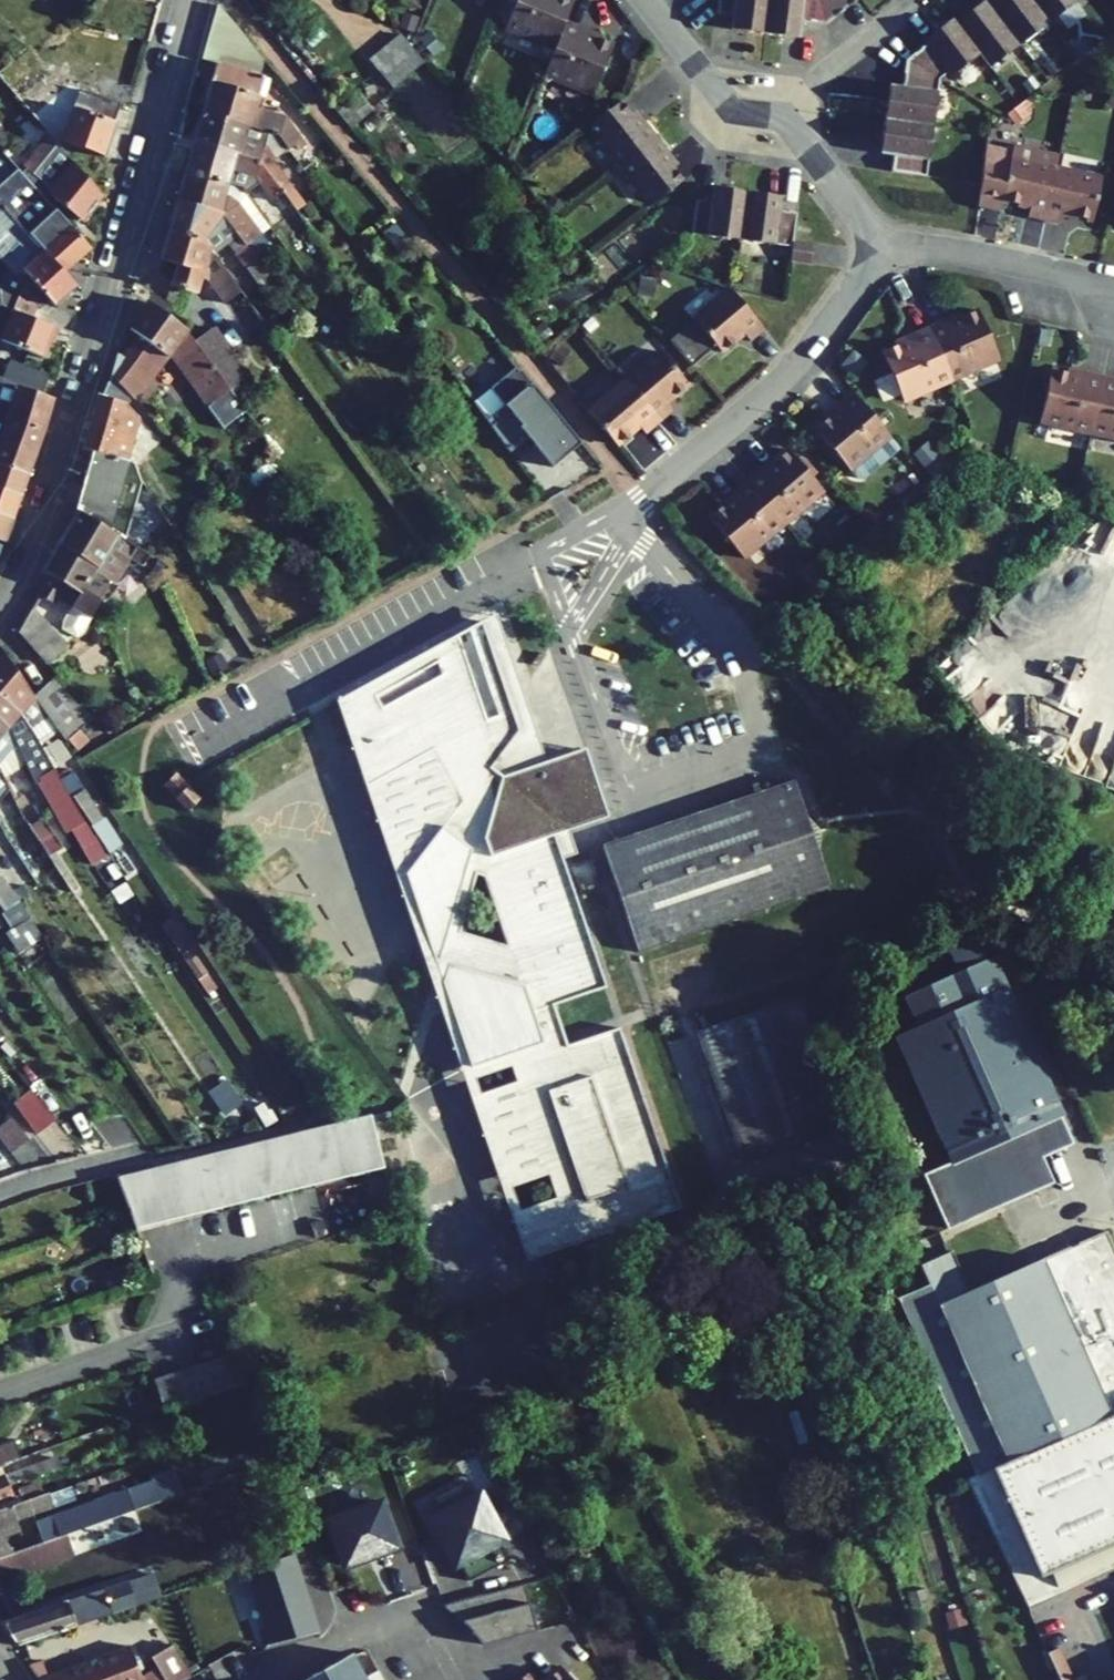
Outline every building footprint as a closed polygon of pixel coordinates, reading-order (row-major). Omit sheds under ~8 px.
[(565,20),(573,0),(515,0),(504,28),(554,48),(565,20)] [(764,34),(769,0),(717,0),(716,14),(732,16),(731,23),(746,25),(745,31),(764,34)] [(825,23),(819,0),(769,0),(764,34),(784,36),(785,30),(800,32),(801,20),(825,23)] [(825,23),(845,8),(840,0),(819,0),(825,23)] [(989,68),(1019,45),(985,0),(984,0),(976,6),(975,17),(959,29),(978,54),(989,68)] [(1031,0),(985,0),(1019,45),(1048,22),(1031,0)] [(1048,22),(1078,0),(1031,0),(1048,22)] [(209,30),(247,41),(236,27),(216,5),(209,30)] [(413,33),(418,18),(403,12),(397,28),(413,33)] [(947,71),(950,76),(978,54),(959,29),(952,19),(924,41),(926,44),(905,60),(938,80),(947,71)] [(543,74),(592,94),(612,44),(581,32),(583,28),(565,20),(554,48),(543,74)] [(205,44),(264,61),(247,41),(209,30),(205,44)] [(417,39),(432,57),(442,48),(428,31),(417,39)] [(423,63),(400,35),(369,60),(391,88),(423,63)] [(259,76),(264,61),(205,44),(201,59),(216,63),(259,76)] [(1061,69),(1054,59),(1043,68),(1050,77),(1061,69)] [(938,80),(905,60),(902,87),(894,86),(892,101),(886,100),(884,120),(932,126),(938,80)] [(299,150),(304,145),(284,118),(254,109),(258,95),(263,77),(259,76),(216,63),(202,113),(267,133),(278,136),(287,150),(295,145),(299,150)] [(1031,76),(1021,84),(1028,94),(1039,86),(1031,76)] [(263,77),(258,95),(264,97),(269,80),(263,77)] [(104,156),(120,104),(80,89),(67,126),(28,83),(15,94),(49,135),(58,146),(63,142),(104,156)] [(335,111),(349,128),(372,108),(358,91),(335,111)] [(471,91),(462,99),(474,113),(483,106),(471,91)] [(592,123),(601,136),(596,139),(618,167),(656,137),(644,121),(639,125),(620,101),(592,123)] [(1020,104),(1006,114),(1015,125),(1029,115),(1020,104)] [(235,155),(259,162),(282,194),(295,211),(304,205),(266,153),(262,151),(267,133),(202,113),(193,143),(235,155)] [(925,176),(932,126),(884,120),(881,139),(887,140),(885,155),(892,156),(890,172),(925,176)] [(58,146),(49,135),(41,145),(49,152),(31,174),(50,189),(47,193),(81,222),(102,197),(58,146)] [(639,194),(644,190),(654,203),(682,181),(663,156),(668,152),(656,137),(618,167),(639,194)] [(282,194),(259,162),(235,155),(193,143),(185,172),(227,185),(231,170),(254,176),(246,183),(264,207),(272,202),(282,194)] [(31,174),(49,152),(41,145),(23,168),(31,174)] [(1055,169),(1058,155),(1012,145),(1011,152),(1009,157),(984,152),(977,207),(999,212),(1002,201),(1029,207),(1027,217),(1044,221),(1055,169)] [(1009,157),(1011,152),(985,146),(984,152),(1009,157)] [(18,169),(0,185),(0,204),(2,206),(28,234),(62,272),(89,248),(43,197),(38,192),(27,179),(18,169)] [(1063,214),(1091,220),(1100,179),(1055,169),(1044,221),(1060,224),(1063,214)] [(224,195),(227,185),(185,172),(177,202),(219,214),(244,246),(260,234),(238,204),(228,196),(224,195)] [(50,189),(31,174),(27,179),(38,192),(43,197),(47,193),(50,189)] [(260,234),(269,228),(241,189),(227,185),(224,195),(228,196),(238,204),(260,234)] [(711,201),(695,199),(690,234),(741,241),(747,192),(727,190),(727,196),(712,194),(711,201)] [(792,241),(795,212),(779,210),(780,203),(765,201),(766,195),(747,192),(741,241),(791,247),(792,241)] [(282,194),(272,202),(297,236),(308,228),(295,211),(282,194)] [(559,212),(565,200),(552,194),(546,206),(559,212)] [(226,244),(251,277),(262,269),(244,246),(219,214),(177,202),(169,231),(205,241),(209,246),(209,247),(213,253),(226,244)] [(2,206),(0,208),(0,262),(20,284),(41,305),(49,296),(56,302),(74,284),(62,272),(28,234),(2,206)] [(205,241),(169,231),(160,259),(176,264),(170,285),(196,292),(200,278),(207,280),(224,303),(240,291),(213,253),(209,247),(209,246),(205,241)] [(812,243),(792,241),(791,247),(790,261),(810,263),(812,243)] [(42,358),(54,328),(32,319),(37,306),(20,289),(20,284),(0,262),(0,340),(42,358)] [(251,277),(257,285),(269,278),(262,269),(251,277)] [(735,283),(747,285),(750,273),(738,270),(735,283)] [(633,293),(646,301),(655,287),(642,279),(633,293)] [(38,308),(41,305),(20,284),(20,289),(37,306),(38,308)] [(749,341),(763,329),(729,289),(669,340),(691,366),(715,345),(720,352),(742,333),(749,341)] [(186,330),(148,302),(129,329),(138,335),(123,357),(119,355),(110,376),(132,399),(133,399),(141,388),(145,383),(146,384),(169,354),(224,428),(246,412),(230,390),(221,377),(212,365),(194,341),(186,330)] [(945,319),(927,327),(950,381),(998,360),(976,311),(947,324),(945,319)] [(950,381),(927,327),(909,335),(911,340),(881,353),(903,402),(950,381)] [(246,378),(210,329),(194,341),(212,365),(221,377),(230,390),(246,378)] [(561,366),(570,351),(560,346),(552,360),(561,366)] [(864,360),(852,350),(839,365),(854,377),(864,365),(864,360)] [(664,403),(687,384),(660,351),(624,382),(658,422),(671,411),(664,403)] [(42,394),(49,375),(11,360),(4,379),(42,394)] [(517,371),(514,368),(489,389),(503,407),(486,421),(509,453),(527,438),(552,468),(580,444),(519,369),(517,371)] [(1089,434),(1102,377),(1083,372),(1082,377),(1050,370),(1039,422),(1089,434)] [(871,382),(881,404),(896,397),(887,375),(871,382)] [(132,399),(110,376),(105,387),(126,406),(132,399)] [(1102,377),(1089,434),(1113,439),(1113,379),(1102,377)] [(52,399),(15,386),(0,378),(0,438),(36,451),(52,399)] [(588,412),(616,444),(638,425),(645,433),(658,422),(624,382),(588,412)] [(172,476),(182,466),(126,406),(105,387),(101,396),(97,395),(82,448),(93,451),(126,460),(134,434),(148,453),(151,457),(153,455),(172,476)] [(146,409),(154,398),(141,388),(133,399),(146,409)] [(900,450),(851,392),(835,405),(838,409),(813,430),(848,470),(849,469),(856,478),(866,479),(900,450)] [(134,463),(148,453),(134,434),(126,460),(128,460),(134,463)] [(36,451),(0,438),(0,463),(28,473),(36,451)] [(925,471),(940,458),(926,442),(911,454),(925,471)] [(759,468),(744,480),(782,525),(822,491),(787,450),(762,471),(759,468)] [(77,511),(123,540),(135,503),(118,498),(128,460),(126,460),(93,451),(77,511)] [(118,498),(135,503),(141,480),(134,463),(128,460),(118,498)] [(20,496),(28,473),(0,463),(0,489),(20,496)] [(261,481),(273,471),(266,463),(255,473),(261,481)] [(906,468),(887,483),(897,496),(916,481),(906,468)] [(782,525),(744,480),(729,493),(732,497),(708,518),(742,558),(782,525)] [(0,489),(0,515),(12,519),(20,496),(0,489)] [(142,565),(148,555),(123,540),(77,511),(56,544),(94,568),(92,572),(110,582),(114,583),(130,557),(142,565)] [(0,515),(0,541),(4,542),(12,519),(0,515)] [(92,572),(94,568),(56,544),(41,571),(49,576),(38,595),(53,604),(57,599),(70,606),(62,621),(61,629),(75,638),(81,632),(90,617),(110,582),(92,572)] [(46,664),(66,646),(31,607),(17,632),(46,664)] [(548,764),(494,617),(336,703),(525,1259),(680,1209),(618,1031),(566,1046),(553,1007),(604,989),(561,860),(574,856),(567,832),(605,811),(591,767),(587,754),(548,764)] [(46,716),(33,696),(0,648),(0,690),(20,712),(35,739),(40,737),(33,725),(46,716)] [(226,668),(218,654),(205,661),(212,675),(226,668)] [(78,729),(88,720),(49,681),(33,696),(46,716),(55,729),(64,742),(66,740),(78,729)] [(64,790),(59,780),(56,775),(37,741),(35,739),(20,712),(0,690),(0,721),(7,727),(15,745),(25,765),(26,769),(38,762),(44,774),(39,780),(49,798),(64,790)] [(55,729),(46,716),(33,725),(40,737),(35,739),(37,741),(55,729)] [(3,778),(11,772),(4,758),(15,745),(7,727),(0,721),(0,772),(3,778)] [(88,741),(78,729),(66,740),(76,751),(88,741)] [(12,774),(25,765),(15,745),(4,758),(11,772),(12,774)] [(72,773),(69,768),(56,775),(59,780),(72,773)] [(54,866),(47,856),(29,829),(23,820),(3,778),(0,772),(0,799),(5,808),(14,826),(42,873),(54,866)] [(187,809),(198,799),(175,774),(164,785),(187,809)] [(788,784),(603,846),(639,955),(831,890),(809,822),(796,782),(788,784)] [(101,818),(83,790),(72,797),(91,825),(101,818)] [(120,848),(101,818),(91,825),(110,854),(120,848)] [(61,847),(43,820),(29,829),(47,856),(54,851),(61,847)] [(47,856),(54,866),(71,891),(78,887),(54,851),(47,856)] [(22,907),(20,908),(16,902),(18,901),(0,876),(0,906),(3,910),(5,909),(10,916),(6,919),(12,929),(5,934),(17,953),(42,937),(22,907)] [(177,930),(168,918),(160,924),(168,936),(177,930)] [(181,954),(198,980),(207,974),(189,949),(181,954)] [(922,1173),(947,1228),(999,1204),(1051,1181),(1040,1157),(1034,1144),(1051,1136),(1064,1130),(999,988),(1002,986),(986,956),(900,995),(913,1024),(894,1033),(952,1160),(922,1173)] [(774,1004),(696,1031),(719,1101),(798,1074),(774,1004)] [(798,1074),(719,1101),(722,1110),(739,1159),(818,1132),(798,1074)] [(14,1103),(37,1134),(54,1122),(31,1090),(14,1103)] [(228,1152),(119,1179),(133,1227),(384,1162),(370,1112),(228,1152)] [(11,1118),(0,1126),(0,1140),(10,1153),(28,1140),(11,1118)] [(979,1475),(965,1478),(984,1520),(1030,1610),(1113,1571),(1113,1252),(1105,1231),(1066,1250),(1041,1260),(1027,1267),(970,1292),(959,1270),(951,1253),(921,1267),(929,1284),(910,1293),(936,1380),(979,1475)] [(897,1300),(936,1380),(910,1293),(897,1300)] [(233,1367),(230,1358),(212,1364),(216,1373),(233,1367)] [(216,1373),(212,1364),(154,1384),(163,1411),(239,1385),(233,1367),(216,1373)] [(586,1392),(593,1406),(606,1399),(598,1385),(586,1392)] [(172,1426),(169,1418),(156,1422),(159,1430),(172,1426)] [(1,1467),(8,1464),(7,1462),(18,1458),(13,1442),(0,1447),(0,1467),(1,1467)] [(280,1444),(241,1458),(246,1470),(284,1457),(280,1444)] [(57,1468),(54,1457),(4,1475),(0,1477),(0,1489),(9,1486),(57,1468)] [(65,1534),(159,1501),(153,1481),(35,1524),(42,1542),(65,1534)] [(21,1502),(42,1495),(38,1483),(17,1490),(18,1494),(21,1502)] [(9,1486),(0,1489),(0,1502),(13,1496),(9,1486)] [(480,1491),(425,1520),(452,1572),(507,1543),(480,1491)] [(47,1493),(42,1495),(21,1502),(0,1509),(0,1538),(20,1531),(16,1520),(52,1509),(47,1493)] [(13,1496),(0,1502),(0,1509),(21,1502),(18,1494),(13,1496)] [(340,1573),(399,1551),(380,1501),(322,1522),(340,1573)] [(14,1569),(16,1575),(73,1555),(65,1534),(42,1542),(10,1554),(0,1558),(0,1575),(14,1569)] [(267,1556),(285,1550),(281,1538),(263,1543),(267,1556)] [(10,1554),(0,1539),(0,1558),(10,1554)] [(293,1556),(244,1572),(267,1647),(317,1631),(293,1556)] [(142,1603),(133,1578),(126,1581),(135,1605),(142,1603)] [(15,1645),(135,1605),(126,1581),(14,1619),(0,1590),(0,1624),(15,1645)] [(529,1603),(521,1585),(455,1602),(460,1622),(464,1621),(484,1645),(533,1631),(524,1606),(529,1603)] [(945,1613),(949,1627),(963,1623),(959,1609),(945,1613)] [(141,1677),(142,1679),(182,1679),(190,1675),(172,1645),(151,1657),(157,1668),(141,1677)] [(128,1646),(80,1665),(39,1679),(142,1679),(141,1677),(128,1646)] [(1057,1649),(1046,1653),(1058,1679),(1071,1679),(1057,1649)] [(80,1665),(74,1650),(28,1665),(38,1679),(39,1679),(80,1665)] [(353,1657),(314,1679),(367,1679),(353,1657)] [(560,1669),(547,1679),(570,1679),(560,1669)] [(1092,1671),(1071,1679),(1096,1679),(1092,1671)]
